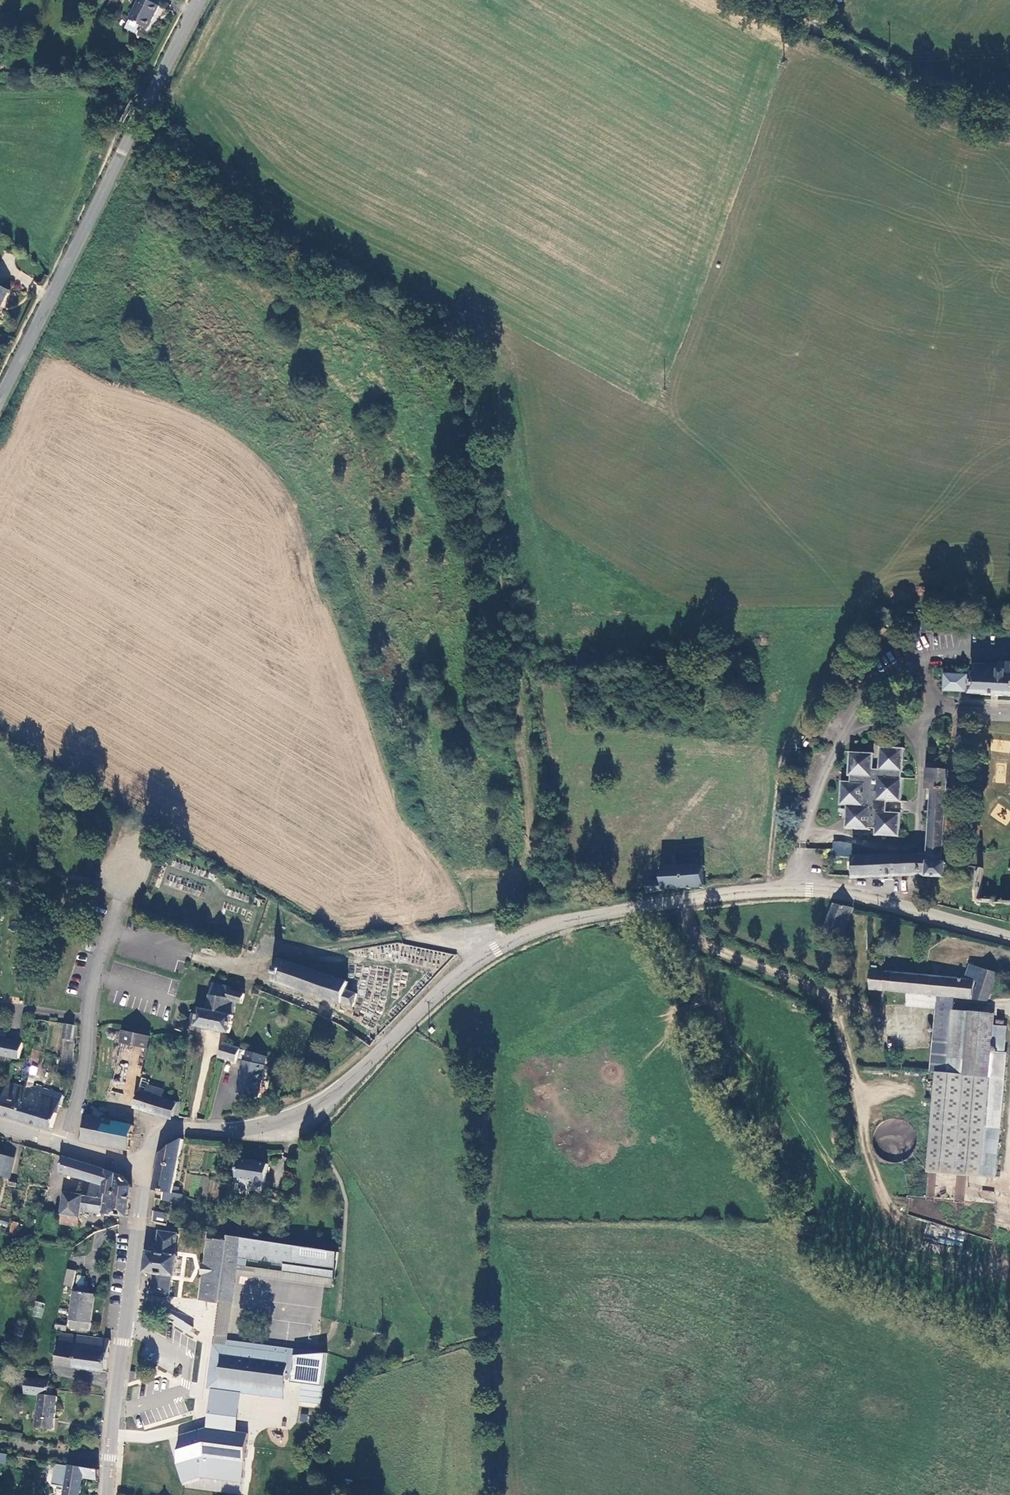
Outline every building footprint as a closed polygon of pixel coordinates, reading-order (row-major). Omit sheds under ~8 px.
[(132,21),(148,28),(158,4),(149,0),(141,0),(132,21)] [(13,295),(0,288),(0,318),(13,295)] [(945,690),(971,692),(971,695),(1009,698),(1009,664),(1002,663),(1002,666),(975,664),(974,674),(946,672),(945,690)] [(903,748),(877,747),(876,764),(870,764),(870,753),(847,752),(846,771),(849,771),(848,780),(839,780),(838,803),(845,803),(844,827),(870,828),(870,825),(876,826),(875,835),(899,836),(900,813),(887,813),(887,801),(901,802),(903,748)] [(928,791),(926,856),(852,855),(852,876),(929,877),(929,879),(948,880),(948,865),(945,865),(948,772),(926,771),(925,791),(928,791)] [(852,843),(831,842),(831,850),(831,855),(852,856),(852,843)] [(706,890),(705,864),(661,868),(662,881),(648,882),(649,894),(706,890)] [(837,902),(827,923),(845,932),(856,911),(837,902)] [(352,984),(283,960),(275,982),(345,1006),(346,1005),(356,1009),(360,996),(350,992),(352,984)] [(870,973),(871,992),(910,996),(910,1008),(939,1010),(940,999),(958,1001),(988,1006),(1001,970),(987,966),(986,971),(969,964),(965,972),(870,973)] [(195,1023),(195,1027),(211,1031),(230,1036),(236,1005),(242,1007),(246,996),(231,991),(231,988),(213,985),(207,1011),(200,1010),(198,1017),(193,1016),(192,1023),(195,1023)] [(940,999),(939,1010),(932,1074),(938,1074),(930,1177),(1000,1182),(1009,1063),(1009,1057),(996,1055),(996,1051),(1008,1053),(1009,1031),(1009,1028),(999,1027),(998,1015),(958,1012),(958,1001),(940,999)] [(62,1040),(72,1041),(74,1027),(64,1025),(62,1040)] [(154,1038),(125,1032),(112,1093),(140,1099),(145,1077),(154,1038)] [(19,1062),(23,1045),(0,1041),(0,1058),(19,1062)] [(225,1046),(221,1061),(239,1065),(243,1050),(239,1050),(225,1046)] [(260,1099),(268,1058),(248,1054),(240,1094),(260,1099)] [(32,1070),(27,1090),(17,1122),(52,1133),(58,1116),(65,1096),(44,1091),(34,1088),(38,1071),(32,1070)] [(140,1099),(137,1110),(175,1122),(181,1103),(167,1099),(169,1092),(153,1087),(155,1081),(145,1077),(140,1099)] [(17,1122),(27,1090),(9,1084),(0,1114),(0,1117),(17,1122)] [(89,1103),(87,1116),(108,1120),(111,1108),(89,1103)] [(87,1116),(82,1141),(129,1150),(134,1125),(108,1120),(87,1116)] [(174,1184),(183,1137),(162,1148),(154,1188),(163,1189),(163,1197),(182,1200),(183,1192),(179,1191),(179,1185),(174,1184)] [(3,1174),(9,1155),(0,1152),(0,1173),(3,1174)] [(67,1191),(62,1221),(80,1224),(83,1208),(104,1213),(104,1210),(129,1215),(134,1186),(126,1175),(67,1155),(64,1170),(93,1180),(91,1195),(67,1191)] [(250,1180),(264,1182),(267,1163),(239,1159),(236,1181),(249,1183),(250,1180)] [(168,1225),(171,1213),(155,1210),(153,1222),(168,1225)] [(25,1215),(21,1231),(27,1234),(31,1216),(25,1215)] [(19,1234),(19,1221),(10,1222),(10,1234),(19,1234)] [(177,1231),(161,1229),(159,1250),(147,1249),(145,1272),(155,1274),(152,1293),(169,1295),(172,1275),(175,1276),(178,1253),(174,1253),(177,1231)] [(219,1303),(207,1390),(284,1400),(286,1381),(323,1386),(327,1353),(228,1340),(236,1274),(335,1286),(339,1251),(226,1237),(226,1240),(207,1238),(199,1301),(219,1303)] [(71,1271),(68,1285),(76,1287),(79,1273),(71,1271)] [(97,1294),(76,1291),(71,1319),(74,1320),(72,1329),(89,1330),(90,1323),(94,1323),(97,1294)] [(47,1306),(37,1303),(33,1318),(43,1320),(47,1306)] [(199,1310),(174,1308),(172,1325),(197,1328),(199,1310)] [(111,1339),(62,1333),(58,1366),(106,1373),(111,1339)] [(52,1384),(29,1381),(27,1395),(42,1397),(37,1429),(52,1431),(53,1423),(57,1423),(60,1399),(52,1399),(52,1384)] [(221,1422),(202,1419),(197,1438),(218,1442),(221,1422)] [(248,1427),(226,1422),(223,1443),(243,1447),(248,1427)] [(0,1450),(0,1460),(6,1461),(8,1451),(0,1450)] [(97,1469),(54,1464),(52,1484),(67,1486),(66,1494),(85,1494),(87,1478),(96,1479),(97,1469)]
